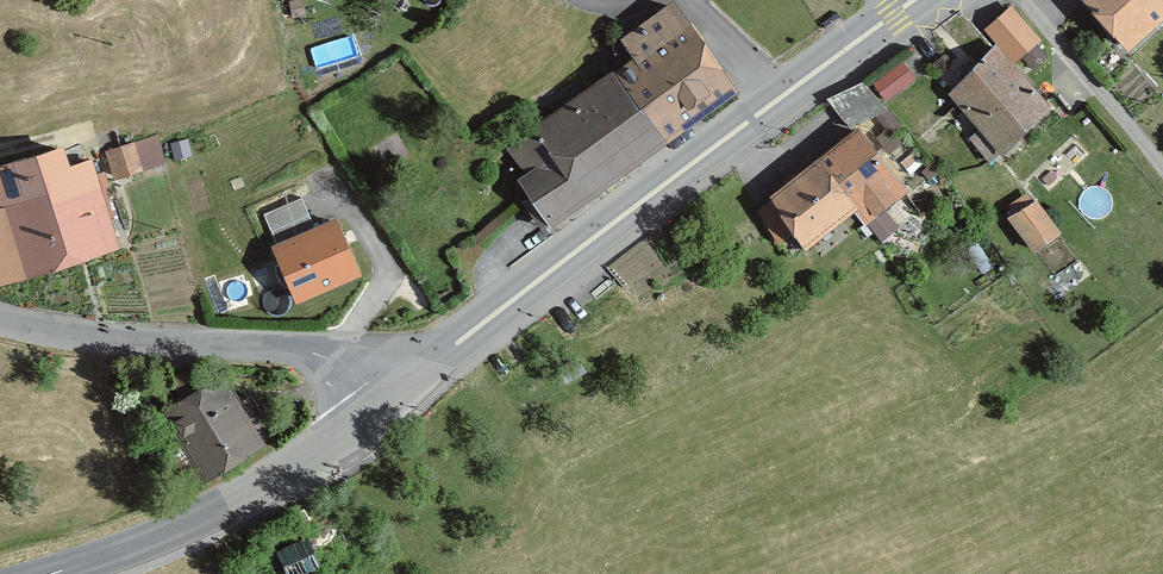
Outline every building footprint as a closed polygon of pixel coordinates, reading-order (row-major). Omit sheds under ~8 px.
[(1132,51),(1162,22),(1162,0),(1089,0),(1087,2),(1132,51)] [(634,55),(613,70),(667,145),(740,91),(675,1),(623,39),(634,55)] [(1045,40),(1014,6),(989,28),(1020,63),(1045,40)] [(1057,114),(998,50),(952,92),(986,128),(974,140),(995,163),(1007,152),(1012,157),(1057,114)] [(904,61),(876,83),(889,99),(917,78),(904,61)] [(667,145),(613,70),(507,148),(527,175),(515,183),(549,231),(667,145)] [(865,83),(829,99),(851,127),(889,110),(865,83)] [(913,194),(864,129),(755,211),(782,246),(795,236),(808,254),(861,213),(871,226),(913,194)] [(117,176),(169,159),(160,130),(108,148),(117,176)] [(118,257),(88,149),(0,174),(0,289),(118,257)] [(276,233),(315,216),(304,192),(266,209),(276,233)] [(1043,256),(1068,236),(1039,200),(1014,221),(1043,256)] [(337,223),(273,250),(296,306),(361,279),(337,223)] [(189,478),(263,434),(251,413),(262,406),(255,394),(232,408),(216,380),(166,410),(179,432),(166,440),(189,478)]
